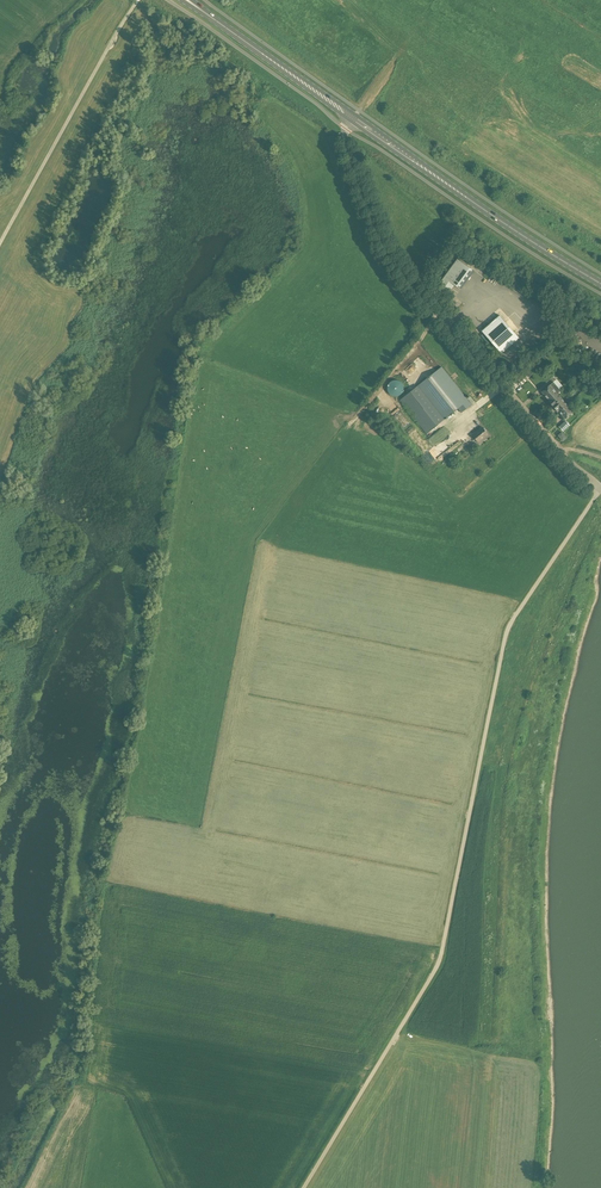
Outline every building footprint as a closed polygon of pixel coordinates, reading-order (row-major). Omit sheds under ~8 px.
[(461,290),(475,271),(458,258),(439,283),(451,291),(455,285),(461,290)] [(416,324),(420,327),(426,319),(423,316),(416,324)] [(461,412),(471,405),(441,367),(400,400),(427,433),(458,408),(461,412)] [(584,379),(578,372),(573,377),(579,383),(584,379)] [(523,375),(517,381),(521,385),(527,379),(523,375)] [(398,381),(396,380),(395,380),(394,380),(392,380),(390,381),(389,382),(388,383),(387,384),(386,386),(386,387),(386,389),(386,391),(386,392),(387,393),(388,395),(390,396),(391,396),(393,397),(394,397),(395,397),(396,397),(398,396),(399,395),(401,394),(401,393),(402,392),(402,391),(402,389),(402,387),(402,386),(402,385),(401,384),(400,383),(399,382),(398,381)] [(550,385),(542,392),(548,399),(559,389),(554,383),(550,385)] [(559,389),(548,399),(548,400),(553,406),(562,398),(565,395),(559,389)] [(587,389),(579,396),(581,398),(589,392),(587,389)] [(567,404),(562,398),(553,406),(558,412),(559,411),(559,412),(573,399),(571,398),(567,402),(567,403),(567,404)] [(576,402),(573,399),(559,412),(565,418),(573,411),(570,407),(576,402)] [(565,421),(559,427),(563,432),(569,426),(565,421)] [(476,431),(472,434),(478,442),(488,434),(482,427),(476,431)] [(562,432),(558,435),(563,441),(567,437),(562,432)]
